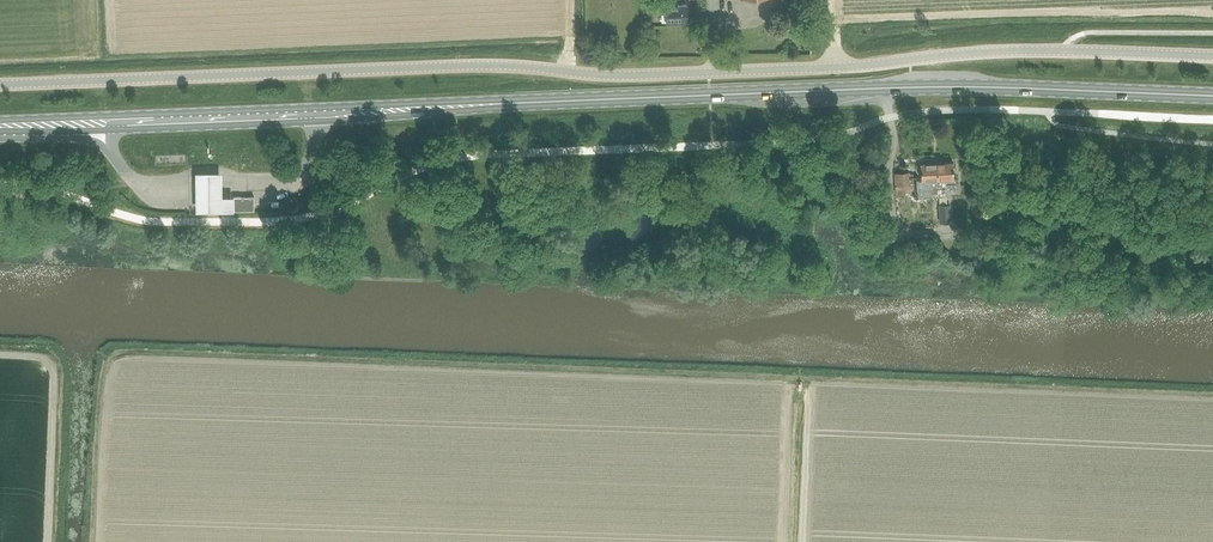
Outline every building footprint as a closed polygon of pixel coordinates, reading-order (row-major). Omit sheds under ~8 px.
[(686,4),(676,5),(676,0),(658,0),(659,12),(666,12),(666,23),(687,22),(686,4)] [(763,26),(758,1),(739,5),(743,30),(763,26)] [(953,161),(935,162),(937,195),(937,196),(946,196),(945,187),(956,186),(956,178),(953,178),(953,161)] [(929,195),(937,195),(935,162),(919,162),(920,179),(928,179),(929,195)] [(893,172),(894,192),(909,191),(908,172),(893,172)] [(233,216),(233,213),(233,201),(220,201),(220,176),(194,176),(194,215),(233,216)] [(254,213),(254,206),(254,198),(233,199),(233,201),(233,213),(254,213)] [(938,205),(939,222),(949,221),(948,204),(938,205)]
